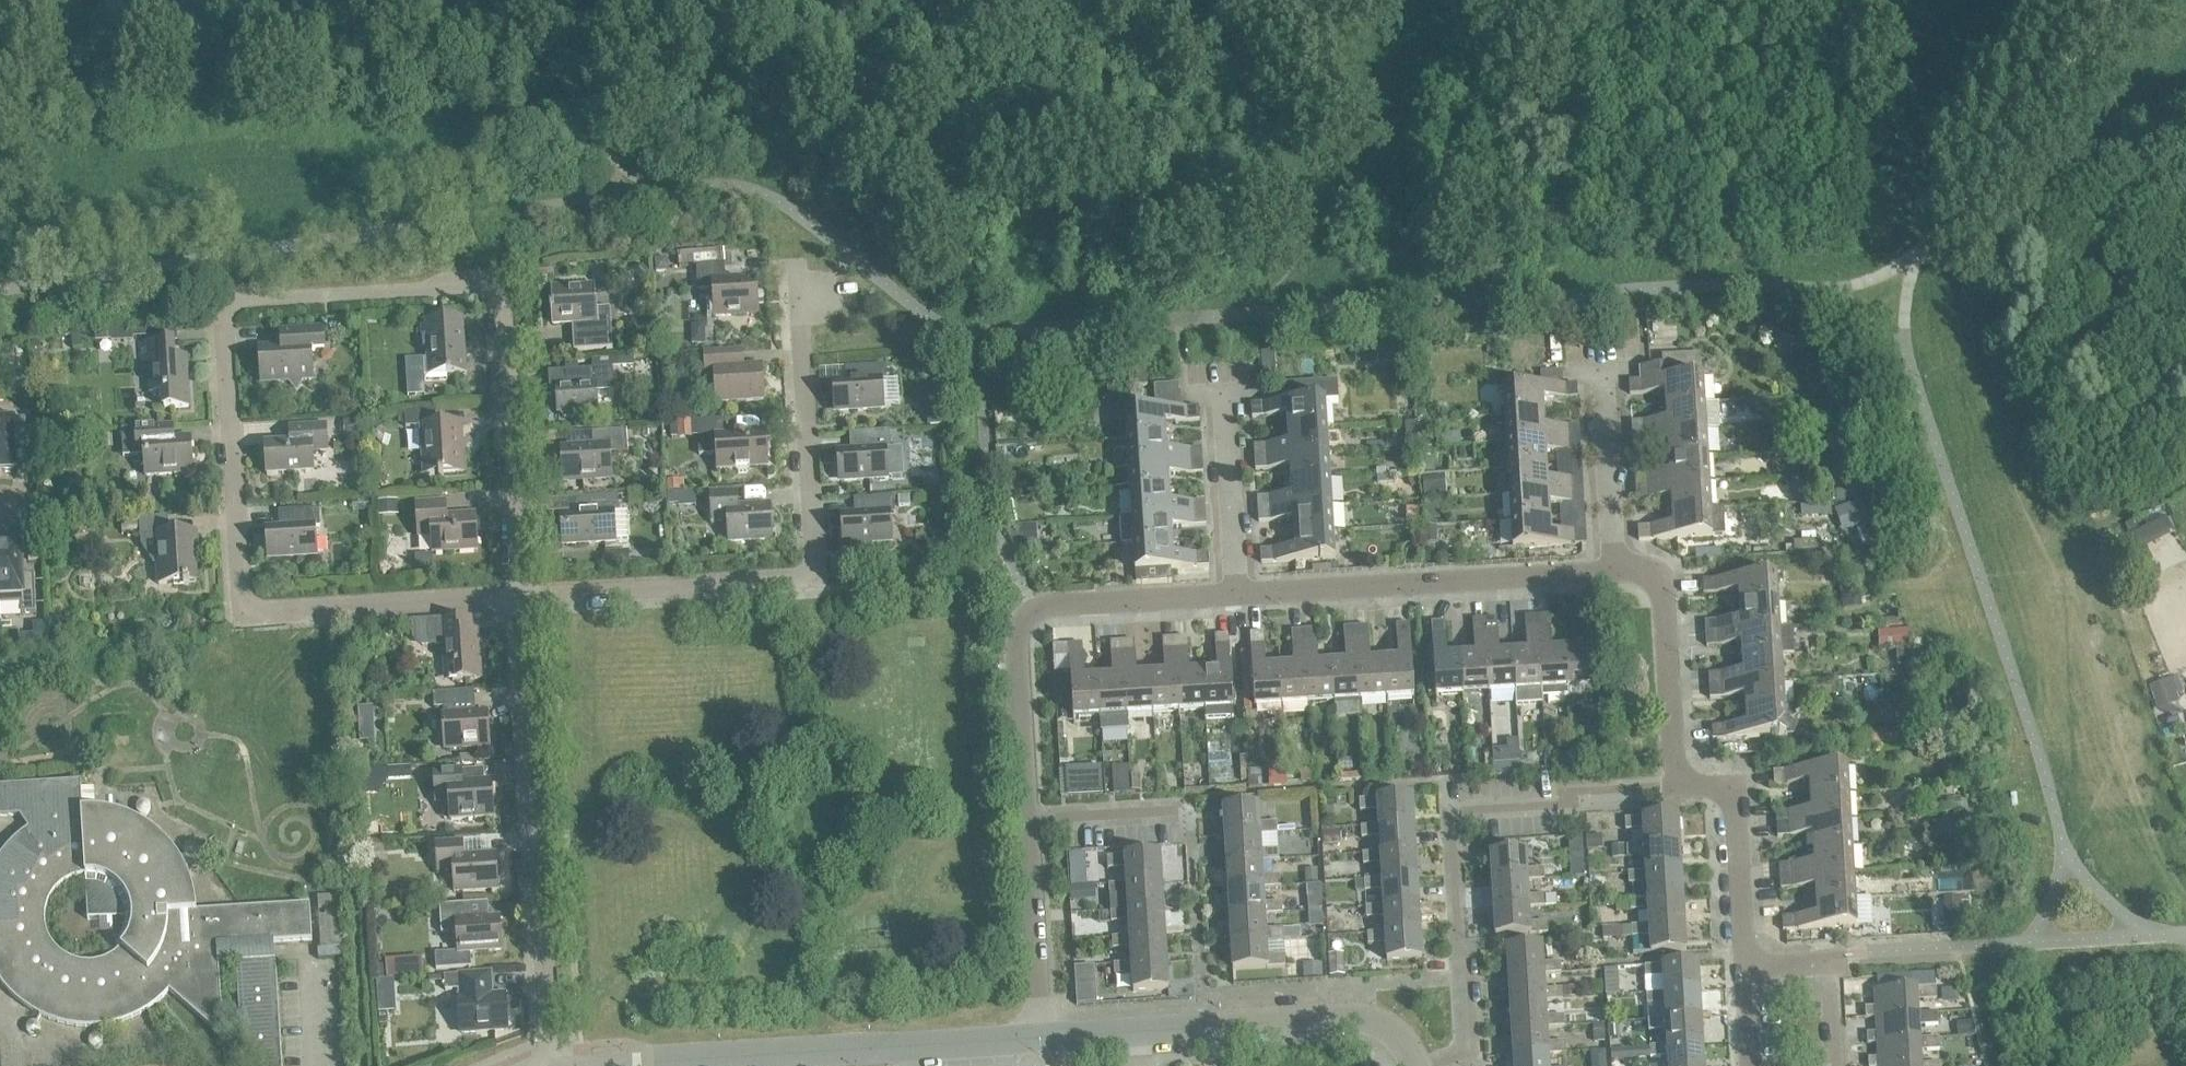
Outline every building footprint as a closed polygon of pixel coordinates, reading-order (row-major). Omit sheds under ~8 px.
[(724,250),(677,253),(678,267),(696,266),(724,264),(725,264),(724,250)] [(667,258),(654,259),(655,273),(662,272),(668,266),(667,258)] [(731,285),(725,279),(724,264),(696,266),(697,291),(712,289),(714,317),(758,314),(756,295),(737,278),(731,285)] [(572,337),(573,351),(612,348),(609,308),(595,308),(594,287),(550,289),(551,307),(549,307),(549,312),(552,312),(553,324),(581,322),(582,336),(572,337)] [(446,375),(466,374),(462,317),(420,320),(422,347),(426,347),(426,358),(423,358),(424,380),(446,379),(446,375)] [(1782,324),(1780,337),(1796,339),(1798,326),(1782,324)] [(280,331),(281,346),(258,348),(261,383),(288,381),(295,387),(301,380),(312,380),(310,346),(323,345),(322,328),(280,331)] [(132,338),(132,331),(110,332),(111,341),(111,342),(133,340),(132,338)] [(40,342),(30,342),(31,360),(40,360),(40,342)] [(139,344),(141,367),(149,367),(151,393),(162,392),(163,408),(187,407),(184,357),(173,357),(172,342),(139,344)] [(714,370),(716,403),(763,400),(761,365),(742,366),(741,350),(704,353),(705,370),(714,370)] [(1665,392),(1666,406),(1703,404),(1702,378),(1702,376),(1700,353),(1667,355),(1667,366),(1640,367),(1640,380),(1628,381),(1629,394),(1665,392)] [(886,380),(885,364),(845,367),(846,381),(836,382),(838,411),(883,408),(881,380),(886,380)] [(556,387),(558,413),(596,411),(595,386),(613,385),(612,368),(608,368),(607,365),(595,365),(596,369),(565,371),(566,386),(556,387)] [(1287,415),(1288,429),(1326,427),(1324,401),(1341,400),(1340,381),(1283,384),(1285,402),(1251,404),(1252,417),(1287,415)] [(1503,388),(1505,416),(1543,414),(1542,400),(1577,397),(1576,384),(1503,388)] [(1631,422),(1632,434),(1705,430),(1719,429),(1717,403),(1703,404),(1666,406),(1666,420),(1631,422)] [(1125,411),(1127,439),(1165,437),(1164,423),(1199,420),(1198,407),(1125,411)] [(456,423),(436,425),(435,409),(404,411),(405,427),(420,426),(423,475),(438,474),(438,477),(443,476),(443,473),(463,472),(462,451),(458,451),(456,423)] [(1824,411),(1800,413),(1801,422),(1824,421),(1824,411)] [(0,415),(0,470),(14,470),(13,447),(25,446),(25,419),(12,420),(11,414),(0,415)] [(1505,416),(1506,442),(1580,438),(1579,425),(1543,428),(1543,414),(1505,416)] [(940,415),(927,416),(927,426),(941,425),(940,415)] [(765,432),(726,434),(725,419),(696,421),(698,455),(716,454),(717,470),(767,467),(765,432)] [(1426,421),(1415,422),(1416,432),(1427,432),(1426,421)] [(289,427),(290,443),(264,444),(266,475),(313,472),(312,451),(327,450),(325,425),(289,427)] [(174,439),(173,426),(121,429),(122,456),(144,454),(145,475),(191,473),(189,438),(174,439)] [(1253,445),(1254,457),(1327,453),(1326,427),(1288,429),(1289,443),(1253,445)] [(560,449),(562,481),(611,478),(610,453),(627,452),(626,430),(592,432),(593,447),(560,449)] [(890,449),(889,430),(849,433),(850,451),(840,452),(842,481),(904,477),(902,448),(890,449)] [(1668,444),(1669,458),(1706,456),(1705,430),(1632,434),(1632,447),(1668,444)] [(1127,439),(1129,465),(1202,461),(1201,448),(1166,451),(1165,437),(1127,439)] [(1506,442),(1508,468),(1546,466),(1545,452),(1580,450),(1580,438),(1506,442)] [(1433,449),(1417,450),(1417,460),(1433,459),(1433,449)] [(1290,467),(1291,481),(1329,479),(1327,453),(1254,457),(1255,470),(1290,467)] [(1634,475),(1635,487),(1708,482),(1706,456),(1669,458),(1670,472),(1634,475)] [(1129,465),(1130,491),(1168,489),(1167,475),(1202,473),(1202,461),(1129,465)] [(1508,468),(1510,494),(1583,490),(1582,478),(1547,480),(1546,466),(1508,468)] [(1388,468),(1376,469),(1376,476),(1396,476),(1396,471),(1388,471),(1388,468)] [(1445,475),(1422,477),(1424,498),(1447,496),(1445,475)] [(683,479),(667,479),(667,491),(683,491),(683,479)] [(1257,498),(1258,510),(1331,505),(1329,479),(1291,481),(1292,495),(1257,498)] [(649,480),(633,481),(633,492),(650,491),(649,480)] [(1671,497),(1672,511),(1710,508),(1708,482),(1635,487),(1635,499),(1671,497)] [(1130,491),(1132,517),(1205,513),(1204,501),(1169,503),(1168,489),(1130,491)] [(1510,494),(1511,521),(1549,518),(1548,504),(1584,502),(1583,490),(1510,494)] [(726,520),(728,541),(772,538),(770,505),(737,507),(736,492),(709,493),(711,521),(726,520)] [(678,493),(667,493),(668,505),(678,505),(678,493)] [(618,513),(617,495),(576,497),(577,514),(564,515),(566,544),(615,541),(613,513),(618,513)] [(853,499),(854,514),(844,515),(846,544),(891,541),(890,513),(894,513),(893,496),(853,499)] [(909,496),(898,496),(898,507),(909,506),(909,496)] [(1861,498),(1841,506),(1850,529),(1870,522),(1861,498)] [(397,500),(377,500),(377,514),(398,514),(397,500)] [(431,535),(432,553),(477,550),(474,514),(445,516),(444,502),(416,504),(418,536),(431,535)] [(1012,502),(1000,504),(1004,525),(1015,523),(1012,502)] [(1830,502),(1816,502),(1817,516),(1831,516),(1830,502)] [(1418,504),(1405,505),(1406,524),(1419,523),(1418,504)] [(1294,520),(1295,534),(1332,532),(1331,505),(1258,510),(1258,522),(1294,520)] [(269,528),(271,557),(316,554),(314,526),(319,525),(318,507),(278,510),(279,527),(269,528)] [(1710,508),(1672,511),(1673,525),(1637,527),(1638,540),(1711,536),(1710,508)] [(1132,517),(1133,544),(1171,541),(1170,527),(1206,525),(1205,513),(1132,517)] [(2168,515),(2132,533),(2143,555),(2178,537),(2168,515)] [(195,532),(168,534),(167,516),(138,518),(139,537),(155,536),(158,585),(183,583),(183,585),(188,585),(188,583),(196,582),(193,550),(196,550),(195,532)] [(1549,518),(1511,521),(1513,548),(1586,544),(1585,530),(1550,532),(1549,518)] [(1870,523),(1855,528),(1862,545),(1864,545),(1865,547),(1877,543),(1870,523)] [(1037,525),(1020,526),(1021,543),(1037,543),(1037,525)] [(1437,525),(1422,526),(1423,544),(1438,543),(1437,525)] [(1332,532),(1295,534),(1295,548),(1260,550),(1261,563),(1334,559),(1332,532)] [(1793,546),(1785,546),(1785,553),(1817,552),(1817,540),(1793,541),(1793,546)] [(1171,541),(1133,544),(1136,584),(1171,582),(1171,569),(1208,567),(1207,553),(1172,555),(1171,541)] [(0,550),(0,605),(20,604),(20,613),(35,613),(34,574),(21,575),(20,549),(0,550)] [(629,550),(604,551),(605,566),(630,565),(629,550)] [(1738,592),(1739,606),(1777,604),(1775,576),(1702,580),(1703,594),(1738,592)] [(1848,585),(1838,587),(1841,599),(1852,598),(1848,585)] [(1852,598),(1841,599),(1841,608),(1861,607),(1861,598),(1852,598)] [(1705,621),(1705,634),(1779,630),(1777,604),(1739,606),(1740,620),(1705,621)] [(1579,649),(1565,650),(1567,688),(1595,686),(1590,613),(1577,613),(1579,649)] [(1549,615),(1537,616),(1542,696),(1546,695),(1547,702),(1568,701),(1567,688),(1565,650),(1551,651),(1549,615)] [(1513,653),(1515,691),(1516,704),(1542,702),(1542,696),(1537,616),(1525,617),(1527,652),(1513,653)] [(1489,692),(1515,691),(1513,653),(1499,654),(1497,618),(1485,619),(1489,692)] [(471,632),(470,619),(409,623),(409,624),(413,624),(414,639),(421,644),(442,643),(444,668),(450,667),(451,680),(480,679),(477,632),(471,632)] [(1463,694),(1489,692),(1485,619),(1472,620),(1474,655),(1460,656),(1463,694)] [(1435,696),(1463,694),(1460,656),(1446,657),(1444,622),(1431,622),(1435,696)] [(32,634),(17,635),(19,654),(47,652),(45,623),(32,624),(32,634)] [(1888,629),(1877,630),(1878,649),(1911,647),(1910,628),(1907,629),(1905,623),(1888,623),(1888,629)] [(1398,660),(1384,661),(1386,699),(1414,697),(1409,624),(1396,625),(1398,660)] [(1368,626),(1356,627),(1360,700),(1386,699),(1384,661),(1370,662),(1368,626)] [(1345,663),(1332,664),(1334,702),(1360,700),(1356,627),(1343,628),(1345,663)] [(1315,629),(1303,630),(1308,703),(1334,702),(1332,664),(1318,665),(1315,629)] [(1742,644),(1743,658),(1780,656),(1793,655),(1792,629),(1779,630),(1705,634),(1706,646),(1742,644)] [(1293,666),(1279,667),(1281,705),(1308,703),(1303,630),(1291,631),(1293,666)] [(1281,705),(1279,667),(1265,668),(1263,633),(1250,633),(1254,707),(1281,705)] [(209,635),(190,636),(191,645),(209,644),(209,635)] [(1217,671),(1203,672),(1205,710),(1232,708),(1228,635),(1214,636),(1217,671)] [(190,636),(171,637),(172,646),(191,645),(190,636)] [(1187,637),(1174,638),(1179,711),(1205,710),(1203,672),(1189,673),(1187,637)] [(1164,674),(1150,675),(1153,713),(1179,711),(1174,638),(1162,639),(1164,674)] [(342,639),(333,640),(334,658),(344,658),(342,639)] [(1134,640),(1122,641),(1126,714),(1153,713),(1150,675),(1136,676),(1134,640)] [(1112,677),(1098,678),(1100,716),(1126,714),(1122,641),(1110,642),(1112,677)] [(1068,644),(1052,645),(1053,673),(1070,672),(1068,644)] [(1100,716),(1098,678),(1084,679),(1082,644),(1068,644),(1070,672),(1073,718),(1100,716)] [(163,647),(145,648),(145,657),(164,656),(163,647)] [(1911,649),(1895,649),(1896,665),(1912,665),(1911,649)] [(1708,674),(1709,686),(1782,682),(1780,656),(1743,658),(1743,672),(1708,674)] [(48,661),(29,662),(29,671),(48,670),(48,661)] [(344,667),(335,667),(336,686),(345,685),(344,667)] [(2150,686),(2155,701),(2175,694),(2175,693),(2181,691),(2178,683),(2172,685),(2170,679),(2150,686)] [(1745,696),(1746,710),(1783,708),(1782,682),(1709,686),(1709,698),(1745,696)] [(345,685),(336,686),(337,704),(346,704),(345,685)] [(442,716),(444,748),(488,745),(487,714),(475,714),(474,690),(433,693),(434,708),(443,708),(443,716),(442,716)] [(1826,697),(1826,704),(1843,703),(1842,696),(1826,697)] [(1916,701),(1900,702),(1901,714),(1916,714),(1916,701)] [(373,707),(357,707),(358,721),(373,721),(373,707)] [(1783,708),(1746,710),(1747,724),(1711,726),(1712,739),(1791,735),(1795,726),(1795,717),(1791,709),(1792,709),(1792,708),(1783,708)] [(338,722),(329,722),(330,741),(339,741),(338,722)] [(1900,729),(1868,731),(1868,746),(1901,744),(1900,729)] [(1508,748),(1492,749),(1493,773),(1493,775),(1520,773),(1520,771),(1518,739),(1507,740),(1508,748)] [(1947,756),(1943,743),(1931,747),(1935,760),(1947,756)] [(1619,747),(1620,764),(1632,763),(1631,746),(1619,747)] [(1245,755),(1239,756),(1240,783),(1247,783),(1245,755)] [(1283,762),(1268,763),(1269,787),(1284,786),(1283,762)] [(411,766),(386,767),(387,780),(412,778),(411,766)] [(1102,767),(1059,768),(1060,798),(1103,796),(1102,767)] [(1809,783),(1810,797),(1848,795),(1846,767),(1773,771),(1774,785),(1809,783)] [(341,768),(332,769),(333,787),(342,787),(341,768)] [(1299,769),(1299,782),(1310,782),(1310,768),(1299,769)] [(1261,769),(1247,770),(1248,788),(1262,787),(1261,769)] [(448,801),(449,819),(493,817),(491,783),(461,784),(460,770),(433,772),(435,802),(448,801)] [(1140,774),(1129,775),(1130,779),(1130,792),(1141,791),(1140,774)] [(1130,779),(1112,780),(1113,795),(1130,794),(1130,792),(1130,779)] [(342,787),(333,787),(334,806),(343,806),(342,787)] [(1255,795),(1225,796),(1225,808),(1256,807),(1255,795)] [(1775,813),(1776,825),(1849,821),(1848,795),(1810,797),(1811,811),(1775,813)] [(1960,796),(1945,797),(1945,811),(1967,811),(1967,805),(1967,798),(1961,799),(1960,796)] [(1377,811),(1378,826),(1378,827),(1413,825),(1412,798),(1378,800),(1378,799),(1359,800),(1360,812),(1377,811)] [(1333,803),(1322,803),(1323,813),(1333,813),(1333,803)] [(1223,808),(1224,836),(1259,834),(1260,834),(1277,833),(1276,822),(1259,823),(1258,806),(1256,807),(1225,808),(1223,808)] [(97,808),(72,809),(75,854),(100,852),(97,808)] [(72,809),(49,811),(51,855),(75,854),(72,809)] [(49,811),(25,812),(28,857),(51,855),(49,811)] [(25,812),(0,814),(3,858),(28,857),(25,812)] [(1643,830),(1644,845),(1644,846),(1679,844),(1677,817),(1643,819),(1643,818),(1625,819),(1625,831),(1643,830)] [(1812,835),(1813,849),(1851,847),(1849,821),(1776,825),(1777,837),(1812,835)] [(205,825),(180,826),(183,871),(208,870),(205,825)] [(1379,837),(1380,853),(1380,854),(1415,851),(1413,825),(1378,827),(1378,826),(1361,827),(1361,838),(1379,837)] [(180,826),(157,828),(160,873),(173,872),(183,871),(180,826)] [(377,827),(367,828),(367,839),(378,839),(377,827)] [(157,828),(133,830),(136,874),(160,873),(157,828)] [(133,830),(108,831),(111,876),(136,874),(133,830)] [(1336,830),(1323,831),(1323,846),(1337,845),(1336,830)] [(1224,836),(1226,862),(1261,860),(1261,861),(1279,860),(1278,849),(1260,850),(1260,834),(1259,834),(1224,836)] [(1586,835),(1585,835),(1586,850),(1587,850),(1598,849),(1597,835),(1586,835)] [(1973,838),(1962,839),(1962,849),(1974,848),(1973,838)] [(383,840),(368,841),(368,854),(383,854),(383,840)] [(355,841),(346,842),(347,860),(356,860),(355,841)] [(452,870),(454,891),(497,889),(495,855),(463,857),(462,842),(435,843),(437,871),(452,870)] [(1625,844),(1611,845),(1611,858),(1626,858),(1625,844)] [(1644,856),(1645,872),(1645,873),(1681,871),(1679,844),(1644,846),(1644,845),(1626,846),(1627,857),(1644,856)] [(1779,865),(1779,877),(1853,872),(1851,847),(1813,849),(1814,863),(1779,865)] [(1295,848),(1283,849),(1283,859),(1296,858),(1295,848)] [(1380,864),(1381,879),(1381,880),(1416,878),(1415,851),(1380,854),(1380,853),(1362,854),(1363,865),(1380,864)] [(1086,853),(1068,853),(1069,867),(1086,867),(1086,853)] [(1490,855),(1491,882),(1527,880),(1527,881),(1544,880),(1543,869),(1526,870),(1525,853),(1490,855)] [(1125,868),(1126,883),(1126,884),(1161,882),(1160,855),(1126,857),(1126,856),(1107,857),(1108,869),(1125,868)] [(356,860),(347,860),(348,879),(357,879),(356,860)] [(1226,862),(1227,889),(1263,887),(1263,888),(1280,887),(1279,876),(1262,877),(1261,861),(1261,860),(1226,862)] [(1583,866),(1570,867),(1571,877),(1584,877),(1583,866)] [(1981,868),(1961,869),(1963,892),(1988,891),(1995,890),(1993,867),(1981,868)] [(1317,869),(1304,870),(1305,885),(1318,884),(1317,869)] [(1646,883),(1647,899),(1682,897),(1681,871),(1645,873),(1645,872),(1628,873),(1629,884),(1646,883)] [(1816,887),(1816,901),(1854,899),(1853,872),(1779,877),(1780,889),(1816,887)] [(1382,890),(1383,906),(1383,907),(1418,905),(1416,878),(1381,880),(1381,879),(1364,880),(1364,891),(1382,890)] [(1364,880),(1354,881),(1355,892),(1364,891),(1364,880)] [(1491,882),(1493,909),(1528,907),(1546,906),(1545,895),(1527,896),(1527,881),(1527,880),(1491,882)] [(1127,894),(1128,910),(1128,911),(1163,908),(1161,882),(1126,884),(1126,883),(1109,884),(1109,895),(1127,894)] [(357,887),(348,888),(349,907),(359,906),(357,887)] [(1082,887),(1069,887),(1069,901),(1083,900),(1082,887)] [(1227,889),(1229,916),(1264,914),(1282,913),(1281,902),(1264,903),(1263,888),(1263,887),(1227,889)] [(1601,888),(1590,888),(1591,903),(1602,902),(1601,888)] [(312,890),(268,893),(269,922),(314,919),(312,890)] [(1556,895),(1545,895),(1546,906),(1556,906),(1556,895)] [(1960,896),(1943,897),(1944,930),(1962,929),(1960,896)] [(1648,909),(1649,925),(1649,926),(1684,924),(1682,897),(1647,899),(1629,900),(1630,911),(1648,909)] [(1854,899),(1816,901),(1817,915),(1782,917),(1783,931),(1856,926),(1854,899)] [(1629,900),(1614,900),(1615,911),(1630,911),(1629,900)] [(1321,901),(1307,902),(1307,911),(1321,910),(1321,901)] [(467,919),(466,904),(439,906),(440,934),(456,932),(457,953),(501,951),(499,918),(467,919)] [(204,905),(185,906),(185,915),(204,914),(204,905)] [(1383,917),(1384,933),(1420,931),(1418,905),(1383,907),(1383,906),(1365,907),(1366,918),(1383,917)] [(185,906),(166,907),(167,917),(185,915),(185,906)] [(157,907),(138,909),(138,918),(157,917),(157,907)] [(1528,907),(1493,909),(1495,936),(1529,934),(1547,933),(1547,922),(1529,923),(1528,907)] [(1128,921),(1129,937),(1164,935),(1163,908),(1128,911),(1128,910),(1110,911),(1111,922),(1128,921)] [(138,909),(119,910),(120,920),(138,918),(138,909)] [(97,911),(78,912),(79,922),(98,920),(97,911)] [(1110,911),(1098,912),(1099,923),(1111,922),(1110,911)] [(78,912),(60,913),(60,923),(79,922),(78,912)] [(50,914),(31,915),(32,925),(51,924),(50,914)] [(1229,916),(1230,942),(1266,940),(1266,941),(1283,940),(1283,929),(1265,930),(1264,914),(1229,916)] [(31,915),(13,917),(13,926),(32,925),(31,915)] [(1649,926),(1649,925),(1618,927),(1617,927),(1618,938),(1649,936),(1650,953),(1685,951),(1684,924),(1649,926)] [(1618,925),(1601,926),(1602,939),(1618,938),(1617,927),(1618,927),(1618,925)] [(1853,926),(1834,927),(1835,941),(1854,940),(1853,926)] [(1300,928),(1283,929),(1283,940),(1301,939),(1300,928)] [(1384,933),(1367,934),(1368,945),(1385,944),(1386,961),(1421,959),(1420,931),(1384,933)] [(1130,948),(1131,963),(1131,964),(1166,962),(1164,935),(1129,937),(1112,938),(1112,949),(1130,948)] [(1266,940),(1230,942),(1232,969),(1266,967),(1266,968),(1285,967),(1284,955),(1267,956),(1266,941),(1266,940)] [(1507,948),(1508,976),(1543,974),(1544,974),(1561,973),(1560,962),(1543,963),(1542,946),(1507,948)] [(1343,953),(1327,954),(1329,977),(1344,976),(1343,953)] [(404,958),(385,959),(386,979),(405,978),(404,958)] [(1131,964),(1131,963),(1113,964),(1114,975),(1132,974),(1133,991),(1168,989),(1166,962),(1131,964)] [(1322,963),(1302,964),(1303,978),(1322,978),(1322,963)] [(1645,967),(1646,993),(1664,992),(1664,993),(1699,991),(1698,964),(1664,966),(1645,967)] [(1935,972),(1910,973),(1910,974),(1911,989),(1914,989),(1914,988),(1935,987),(1935,973),(1935,972)] [(491,996),(489,973),(444,976),(444,991),(460,990),(460,998),(458,998),(460,1032),(506,1030),(504,995),(491,996)] [(1508,976),(1510,1002),(1545,1000),(1545,1001),(1562,1000),(1562,989),(1544,990),(1544,974),(1543,974),(1508,976)] [(1618,985),(1605,986),(1605,995),(1619,995),(1618,985)] [(1575,987),(1563,987),(1563,1000),(1576,999),(1575,987)] [(1866,1018),(1876,1017),(1917,1014),(1917,1013),(1917,1000),(1936,999),(1935,987),(1914,988),(1914,989),(1911,989),(1874,991),(1875,1007),(1865,1008),(1866,1018)] [(1091,991),(1075,992),(1076,1005),(1092,1004),(1091,991)] [(1664,1003),(1665,1019),(1665,1020),(1701,1017),(1699,991),(1664,993),(1664,992),(1646,993),(1647,1004),(1664,1003)] [(212,999),(172,1001),(174,1023),(213,1021),(212,999)] [(1510,1002),(1511,1029),(1546,1027),(1547,1027),(1564,1026),(1563,1015),(1546,1016),(1545,1001),(1545,1000),(1510,1002)] [(96,1004),(87,1005),(88,1023),(97,1023),(96,1004)] [(105,1004),(96,1004),(97,1023),(106,1022),(105,1004)] [(63,1006),(54,1007),(55,1025),(64,1025),(63,1006)] [(54,1007),(45,1007),(46,1026),(55,1025),(54,1007)] [(277,1012),(280,1065),(361,1065),(358,1007),(277,1012)] [(12,1009),(3,1010),(4,1028),(13,1028),(12,1009)] [(21,1009),(12,1009),(13,1028),(22,1027),(21,1009)] [(1867,1043),(1877,1043),(1877,1042),(1919,1039),(1918,1025),(1938,1024),(1937,1012),(1917,1013),(1917,1014),(1876,1017),(1877,1032),(1866,1033),(1867,1043)] [(1585,1013),(1564,1014),(1565,1026),(1585,1025),(1585,1013)] [(148,1016),(130,1017),(130,1026),(149,1025),(148,1016)] [(1666,1030),(1667,1046),(1702,1044),(1701,1017),(1665,1020),(1665,1019),(1648,1020),(1649,1031),(1666,1030)] [(213,1021),(174,1023),(175,1040),(214,1038),(213,1021)] [(1973,1021),(1955,1021),(1956,1036),(1974,1035),(1973,1021)] [(1604,1024),(1592,1024),(1593,1043),(1605,1042),(1604,1024)] [(149,1025),(130,1026),(131,1035),(149,1034),(149,1025)] [(1511,1029),(1513,1056),(1548,1053),(1548,1054),(1565,1053),(1565,1042),(1547,1043),(1547,1027),(1546,1027),(1511,1029)] [(1920,1065),(1920,1064),(1919,1051),(1939,1049),(1938,1037),(1919,1039),(1877,1042),(1877,1043),(1878,1058),(1868,1058),(1868,1065),(1899,1065),(1920,1065)] [(214,1038),(175,1040),(176,1057),(215,1055),(214,1038)] [(1668,1065),(1703,1065),(1702,1044),(1667,1046),(1649,1047),(1650,1058),(1667,1057),(1668,1065)] [(1620,1048),(1610,1049),(1610,1060),(1620,1059),(1620,1048)] [(150,1050),(132,1051),(132,1060),(151,1059),(150,1050)] [(0,1053),(0,1065),(15,1065),(14,1052),(0,1053)] [(1513,1065),(1549,1065),(1548,1054),(1548,1053),(1513,1056),(1513,1065)] [(176,1057),(176,1065),(216,1065),(215,1055),(176,1057)]
